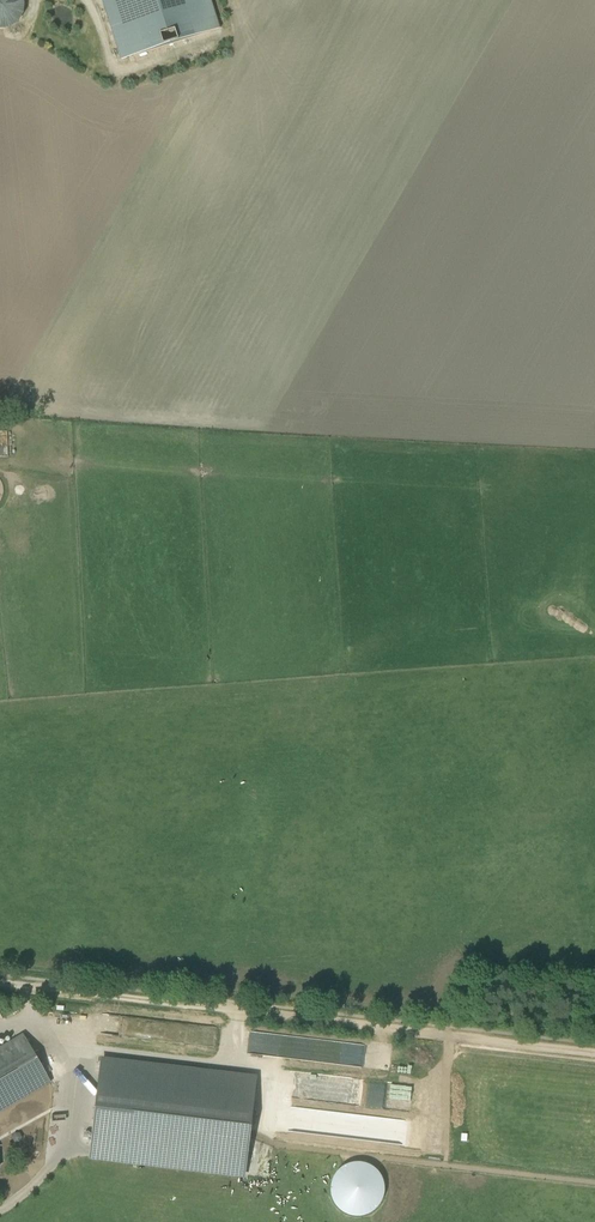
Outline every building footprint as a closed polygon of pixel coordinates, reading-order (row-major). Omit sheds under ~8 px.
[(22,25),(20,0),(0,0),(0,26),(22,25)] [(121,60),(219,29),(210,0),(102,0),(121,60)] [(50,1083),(23,1034),(0,1047),(0,1111),(50,1083)] [(367,1048),(365,1067),(371,1067),(372,1058),(383,1059),(384,1049),(367,1048)] [(257,1077),(101,1058),(89,1161),(244,1180),(257,1077)]
